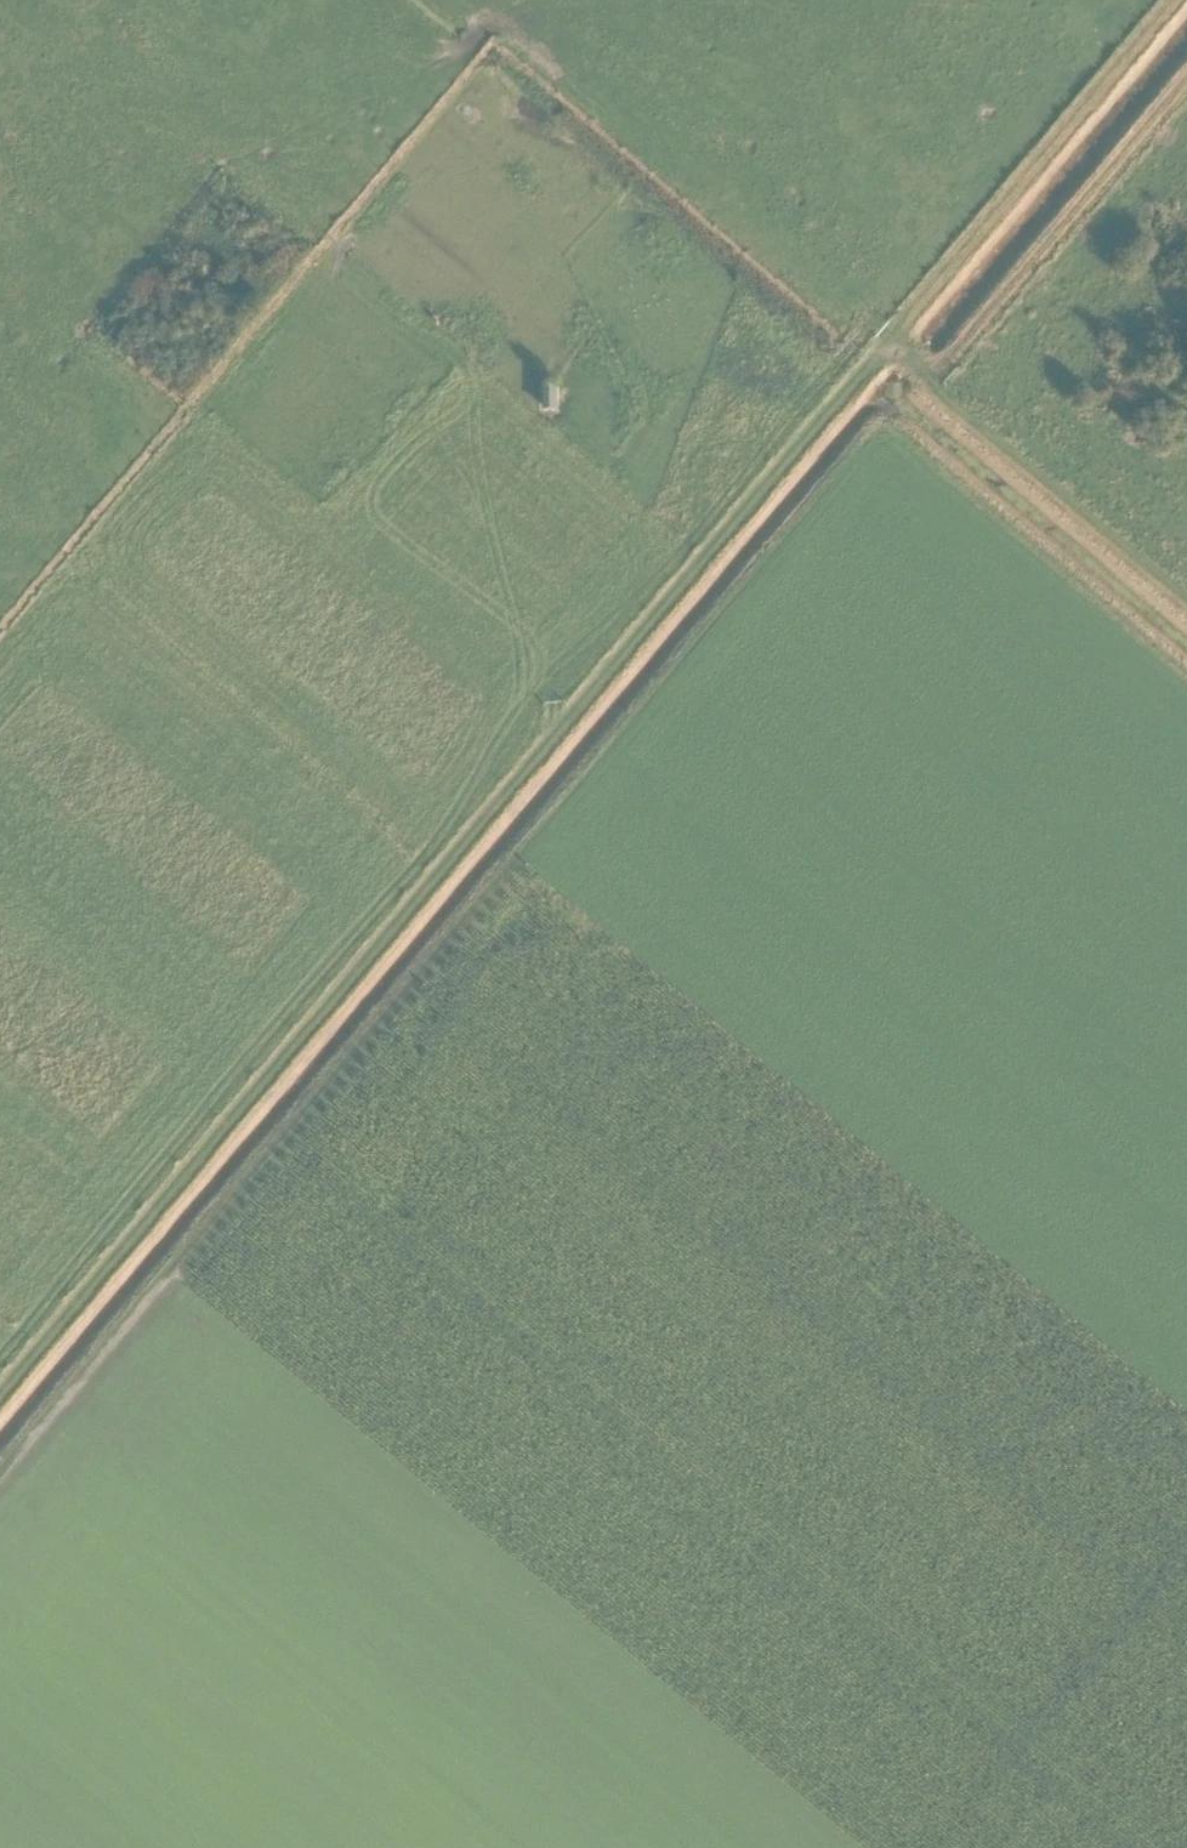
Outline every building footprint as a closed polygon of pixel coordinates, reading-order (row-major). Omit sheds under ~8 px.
[(543,387),(539,412),(554,414),(557,389),(543,387)]
